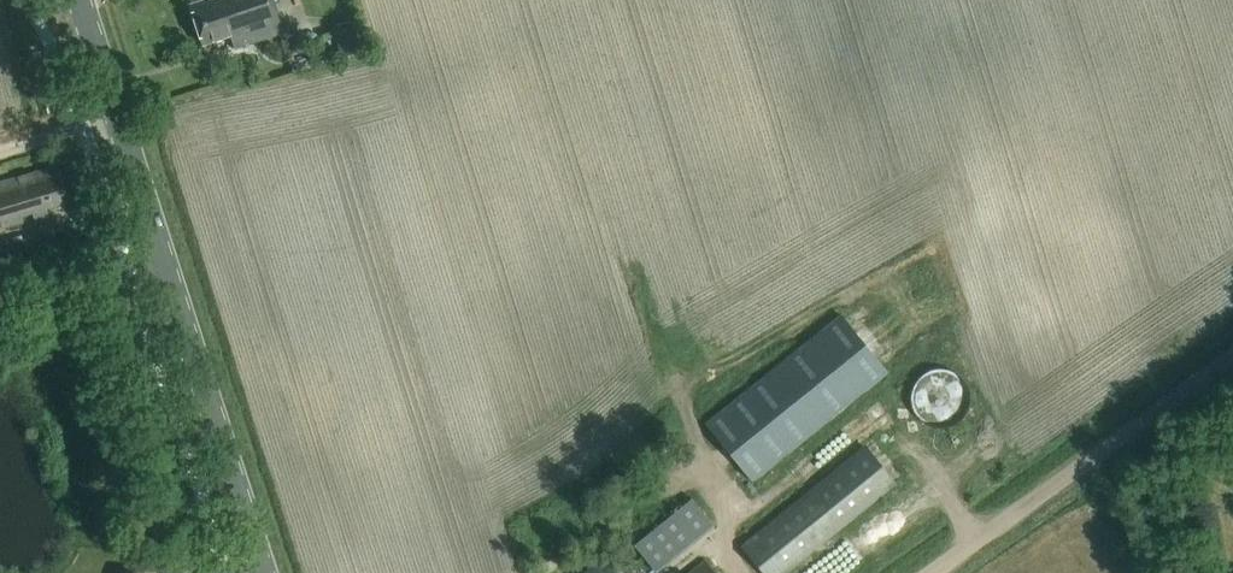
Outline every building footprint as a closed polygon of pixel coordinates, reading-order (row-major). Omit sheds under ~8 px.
[(278,24),(270,0),(201,0),(187,4),(200,44),(228,36),(229,40),(278,24)] [(8,179),(0,182),(0,223),(1,228),(22,222),(20,216),(32,212),(34,217),(47,213),(46,208),(66,202),(57,172),(48,175),(46,168),(8,179)] [(841,315),(827,326),(710,422),(749,469),(756,477),(887,370),(841,315)] [(863,445),(741,544),(765,572),(782,572),(893,482),(863,445)] [(658,570),(706,528),(683,502),(635,544),(658,570)] [(618,572),(603,555),(583,572),(584,572),(617,572),(618,572)] [(702,560),(687,572),(712,572),(702,560)] [(636,565),(625,572),(642,572),(636,565)]
